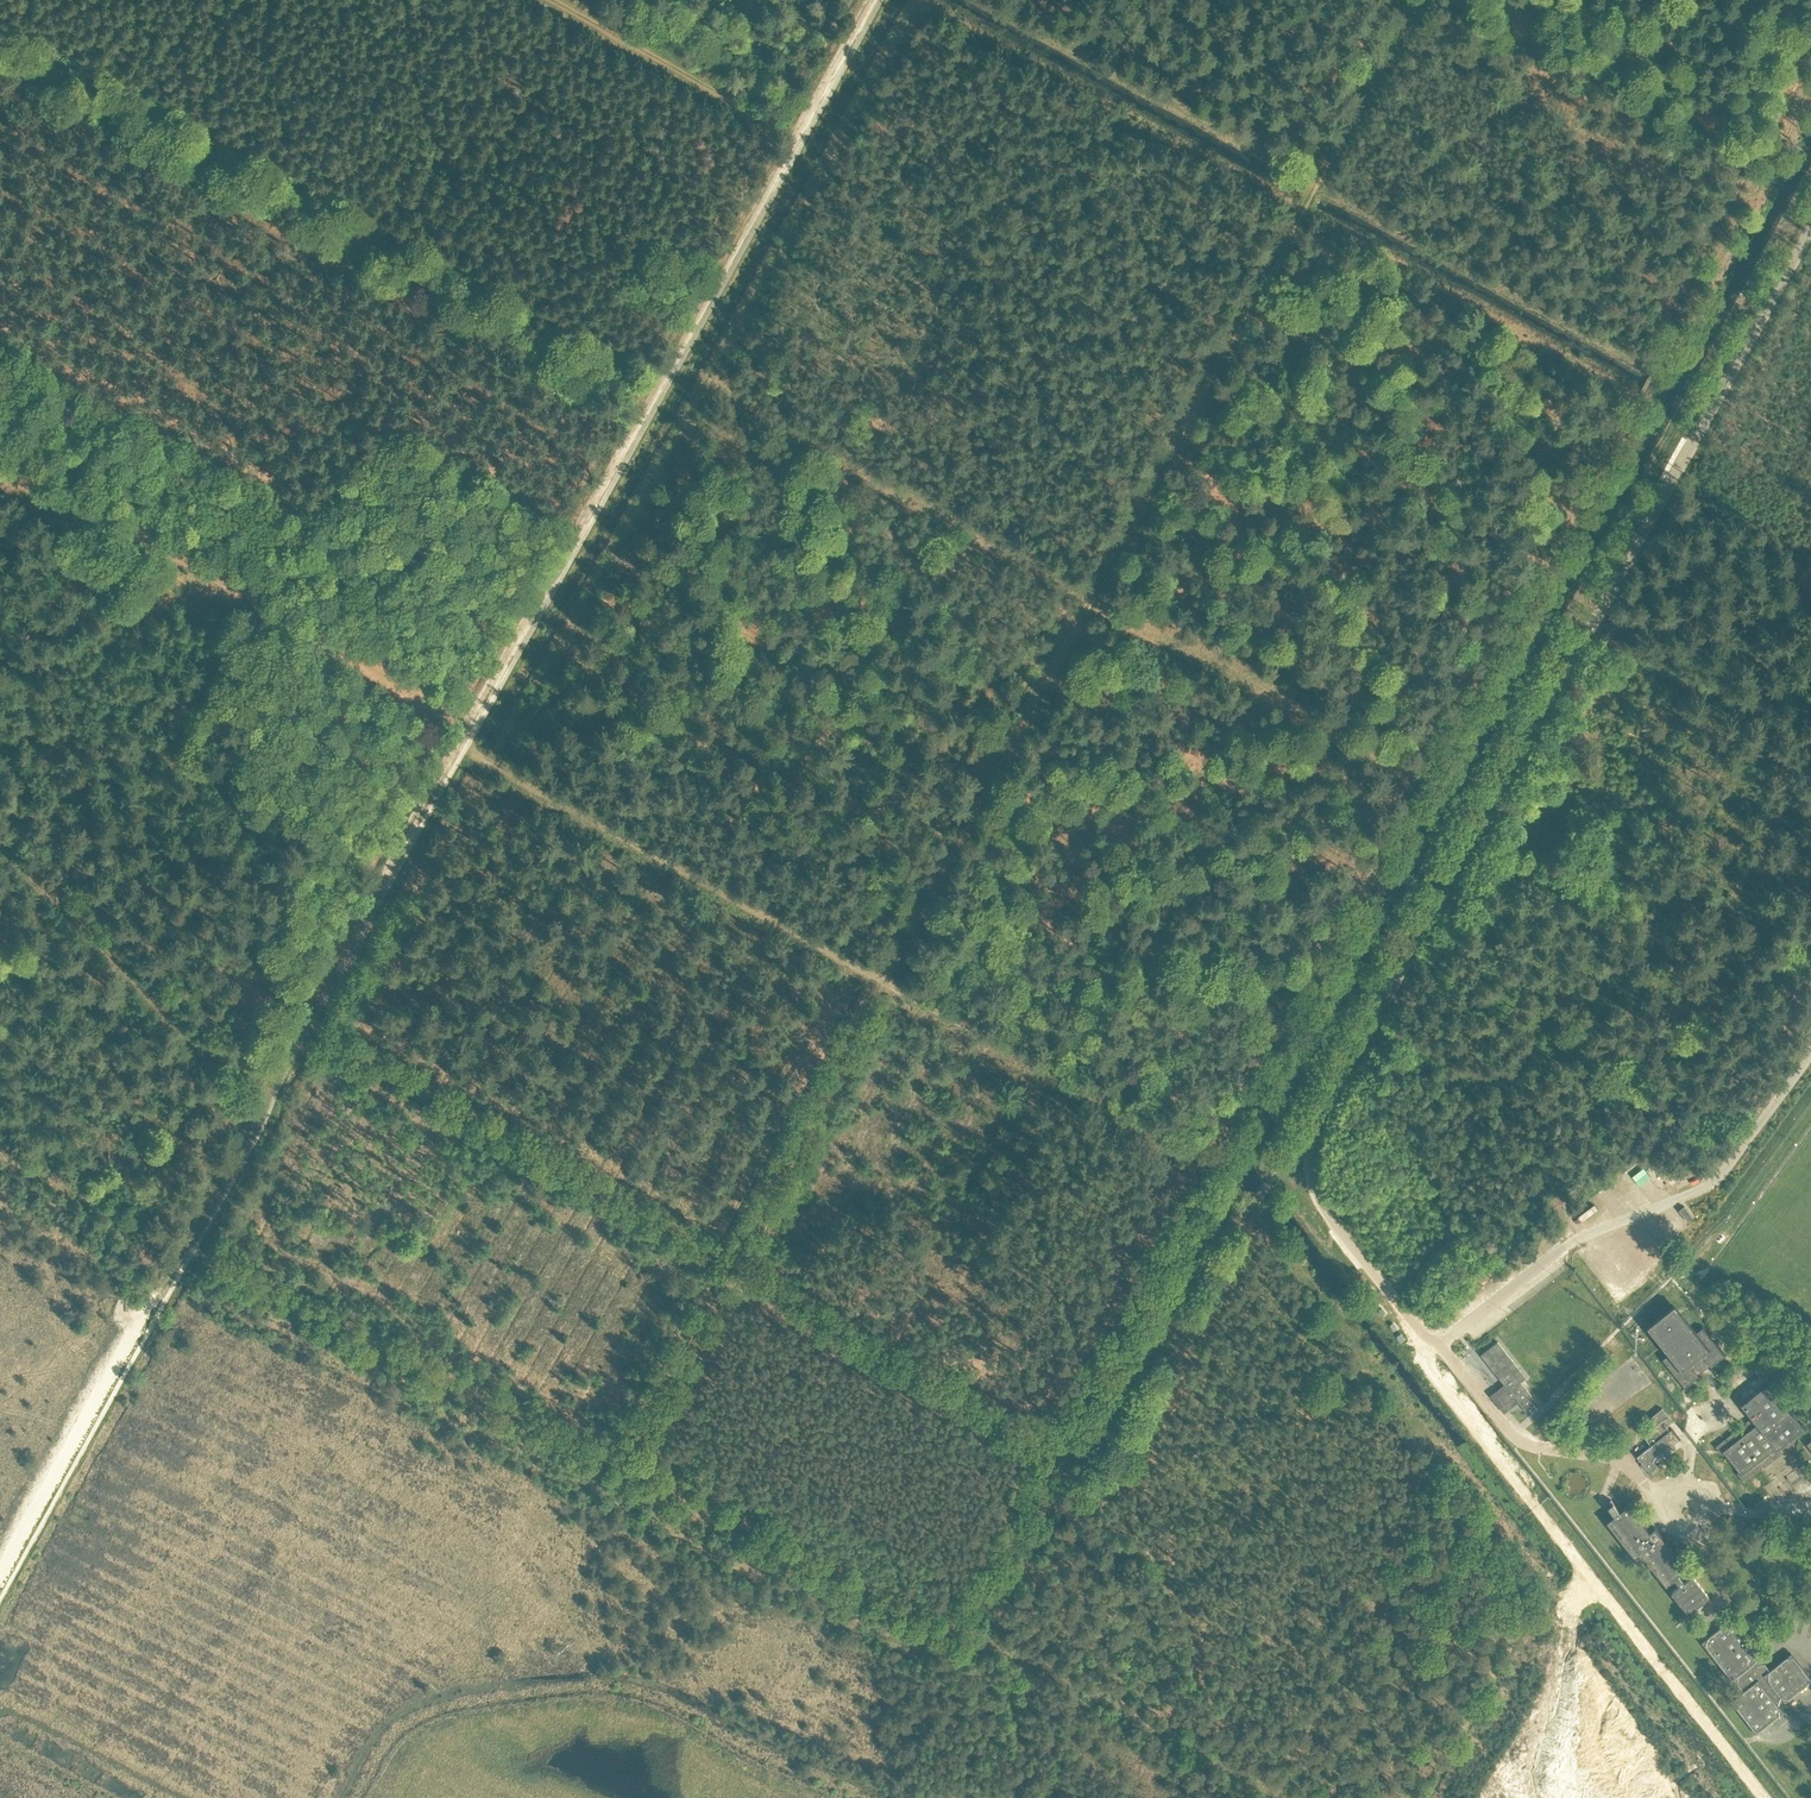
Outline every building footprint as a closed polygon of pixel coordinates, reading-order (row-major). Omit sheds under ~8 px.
[(1697,1375),(1709,1365),(1710,1366),(1724,1355),(1702,1327),(1695,1332),(1674,1305),(1650,1324),(1647,1326),(1661,1343),(1669,1353),(1662,1358),(1684,1386),(1698,1375),(1697,1375)] [(1502,1412),(1517,1400),(1527,1413),(1538,1404),(1520,1382),(1526,1377),(1498,1341),(1481,1354),(1503,1383),(1499,1386),(1489,1394),(1502,1412)] [(1725,1453),(1739,1471),(1736,1473),(1744,1482),(1753,1475),(1752,1473),(1753,1472),(1754,1473),(1762,1467),(1761,1466),(1762,1465),(1764,1466),(1771,1460),(1770,1458),(1771,1457),(1773,1459),(1782,1452),(1779,1447),(1804,1428),(1790,1412),(1767,1383),(1741,1403),(1752,1417),(1745,1423),(1746,1425),(1744,1426),(1743,1424),(1735,1430),(1737,1432),(1735,1434),(1734,1432),(1726,1437),(1728,1439),(1726,1441),(1724,1439),(1715,1446),(1722,1455),(1725,1453)] [(1679,1439),(1670,1428),(1669,1429),(1666,1425),(1670,1421),(1660,1408),(1648,1417),(1654,1426),(1642,1435),(1650,1445),(1636,1455),(1641,1462),(1640,1463),(1645,1470),(1647,1469),(1650,1473),(1658,1466),(1653,1459),(1679,1439)] [(1654,1527),(1648,1531),(1628,1505),(1620,1511),(1611,1499),(1605,1503),(1615,1515),(1607,1521),(1639,1562),(1644,1558),(1665,1585),(1674,1578),(1680,1586),(1671,1592),(1687,1613),(1708,1597),(1692,1576),(1684,1583),(1678,1575),(1686,1569),(1654,1527)] [(1762,1657),(1731,1618),(1701,1641),(1732,1680),(1733,1678),(1742,1691),(1730,1700),(1756,1732),(1783,1712),(1777,1704),(1784,1700),(1785,1701),(1810,1680),(1810,1679),(1790,1653),(1769,1670),(1760,1658),(1762,1657)]
